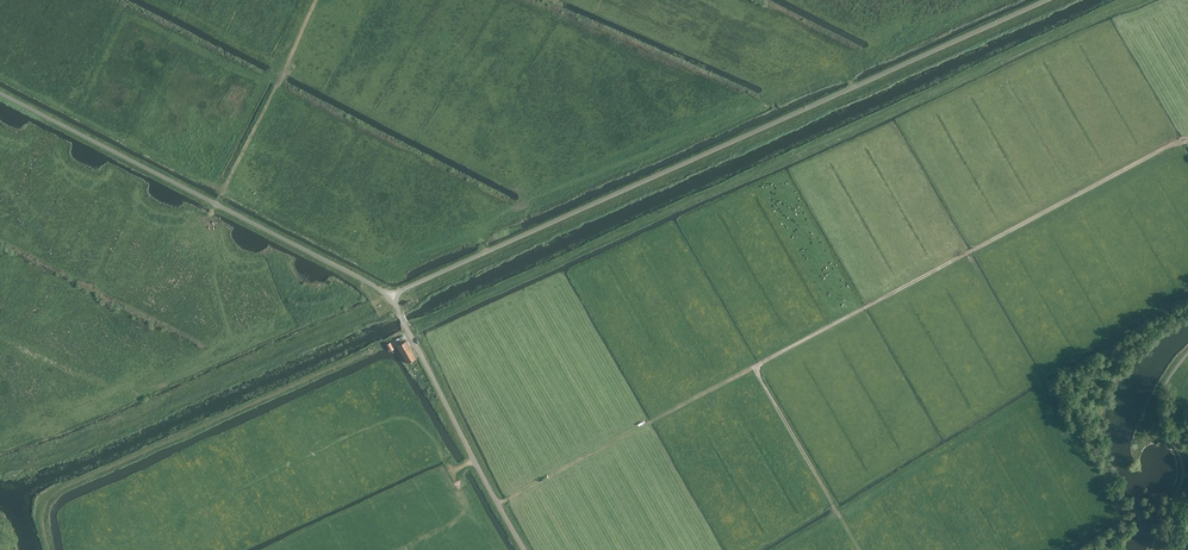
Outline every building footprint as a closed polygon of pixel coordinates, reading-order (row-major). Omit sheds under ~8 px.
[(398,346),(407,362),(416,357),(406,341),(398,346)]
